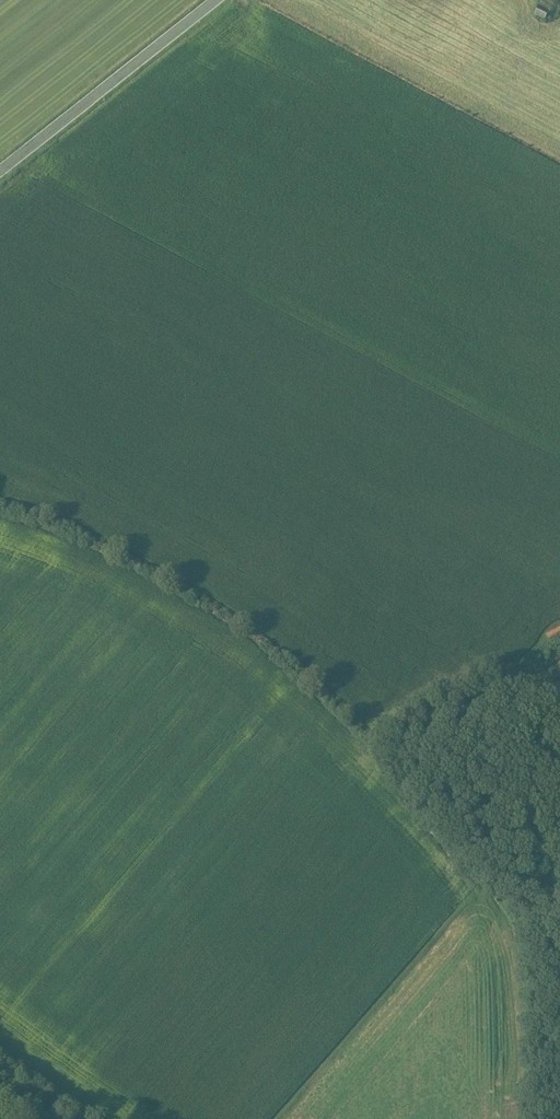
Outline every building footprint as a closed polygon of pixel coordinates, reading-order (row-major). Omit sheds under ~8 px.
[(534,9),(530,16),(544,24),(548,16),(534,9)] [(545,694),(559,715),(559,694),(555,686),(545,694)]
